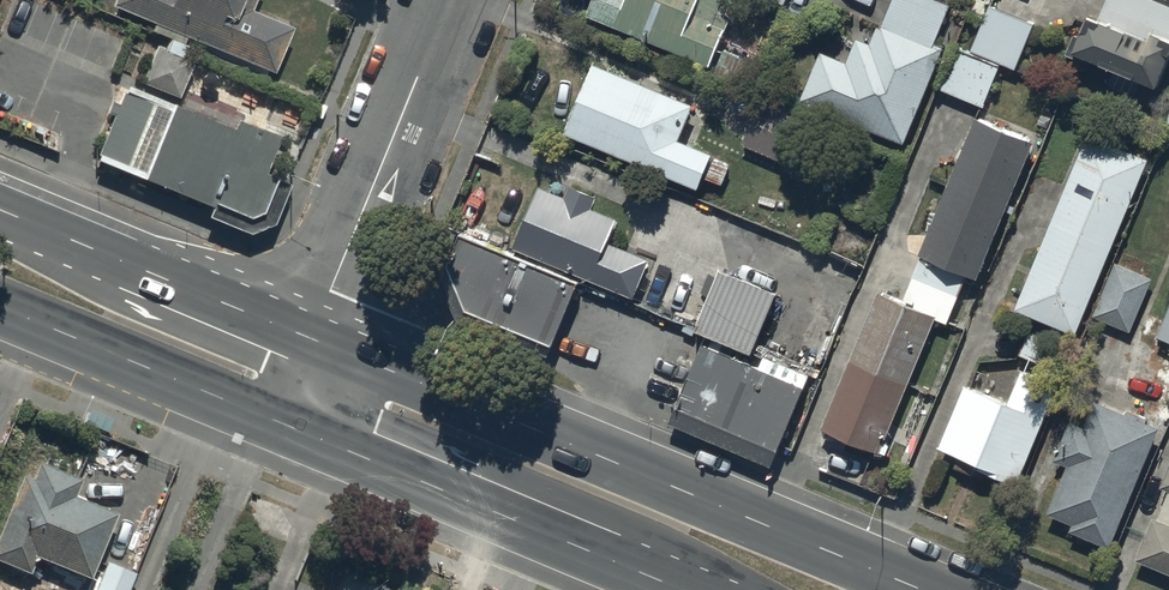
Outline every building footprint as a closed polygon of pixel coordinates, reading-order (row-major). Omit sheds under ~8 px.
[(114,5),(158,24),(156,29),(187,42),(189,37),(275,74),(295,29),(253,11),(257,0),(116,0),(114,5)] [(585,21),(741,90),(752,67),(717,51),(730,23),(716,17),(724,0),(595,0),(585,21)] [(800,101),(904,145),(944,49),(937,46),(953,7),(937,0),(891,0),(873,44),(857,37),(845,64),(820,53),(800,101)] [(1095,21),(1087,17),(1080,36),(1073,33),(1064,53),(1157,93),(1168,65),(1168,0),(1104,0),(1095,21)] [(992,8),(974,52),(1017,70),(1035,26),(992,8)] [(165,54),(155,50),(140,89),(178,105),(194,66),(188,63),(191,56),(168,47),(165,54)] [(984,109),(1001,68),(957,50),(940,91),(984,109)] [(594,67),(564,138),(697,193),(702,182),(720,189),(730,166),(677,144),(693,108),(594,67)] [(93,165),(95,166),(211,213),(207,223),(249,240),(273,231),(289,191),(265,182),(281,143),(236,125),(233,134),(125,92),(118,109),(110,106),(105,117),(111,120),(93,165)] [(760,99),(740,147),(791,168),(811,119),(760,99)] [(1036,143),(978,118),(920,257),(923,257),(904,302),(881,293),(823,433),(881,457),(938,320),(949,325),(969,277),(979,281),(1036,143)] [(1079,335),(1151,158),(1090,134),(1018,311),(1036,319),(1023,353),(1051,364),(1065,329),(1079,335)] [(539,192),(514,253),(633,302),(649,264),(608,248),(618,223),(592,212),(597,200),(570,189),(564,202),(539,192)] [(433,281),(465,298),(548,342),(576,289),(461,228),(433,281)] [(1154,279),(1115,263),(1092,318),(1131,334),(1154,279)] [(776,295),(720,273),(695,335),(751,357),(776,295)] [(1159,343),(1168,347),(1168,320),(1159,343)] [(700,346),(668,423),(770,465),(802,388),(700,346)] [(1008,406),(967,388),(940,452),(960,460),(956,470),(985,482),(987,477),(1017,490),(1059,389),(1022,373),(1008,406)] [(1113,552),(1163,431),(1100,405),(1089,431),(1074,425),(1057,465),(1070,470),(1050,518),(1076,529),(1074,535),(1113,552)] [(1133,563),(1168,579),(1168,465),(1157,492),(1166,496),(1155,523),(1151,521),(1133,563)] [(35,562),(91,583),(116,518),(72,502),(79,483),(37,467),(30,485),(21,481),(0,536),(0,566),(30,577),(35,562)] [(106,566),(96,589),(129,589),(135,577),(106,566)] [(341,579),(336,589),(369,589),(341,579)]
